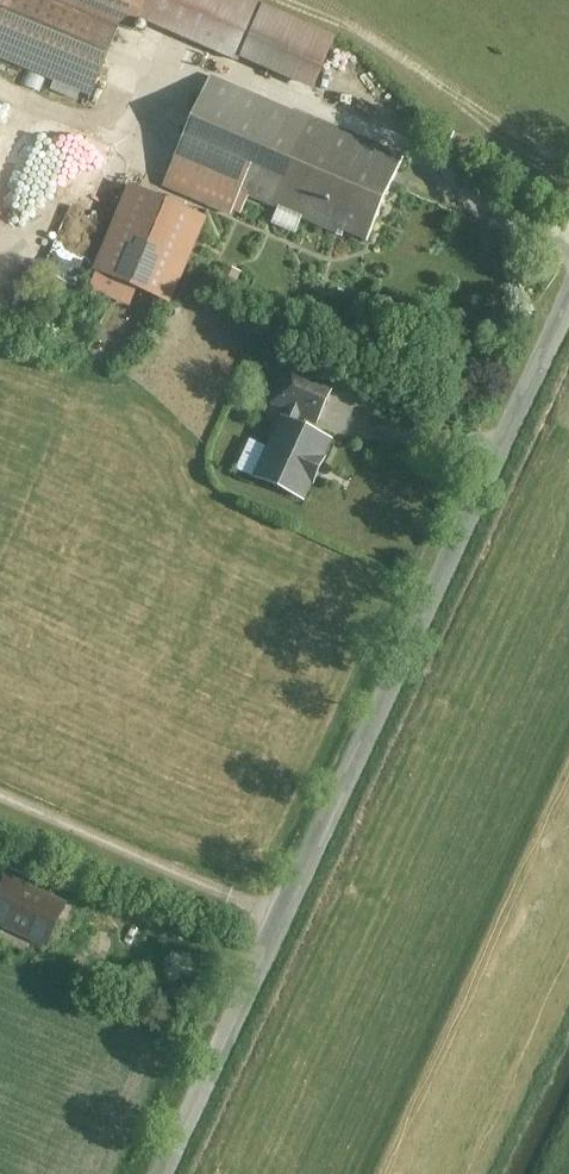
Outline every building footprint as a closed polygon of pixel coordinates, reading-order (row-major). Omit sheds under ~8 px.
[(93,93),(121,24),(136,31),(142,16),(149,0),(0,0),(0,55),(93,93)] [(256,0),(149,0),(142,16),(314,89),(337,34),(256,0)] [(408,153),(212,70),(163,185),(234,215),(245,188),(370,241),(408,153)] [(0,130),(0,303),(14,307),(71,163),(0,130)] [(131,183),(95,269),(173,302),(210,217),(131,183)] [(289,362),(272,401),(317,422),(335,383),(289,362)] [(334,438),(281,415),(254,477),(307,500),(334,438)] [(0,896),(0,925),(41,943),(58,903),(7,881),(0,896)]
